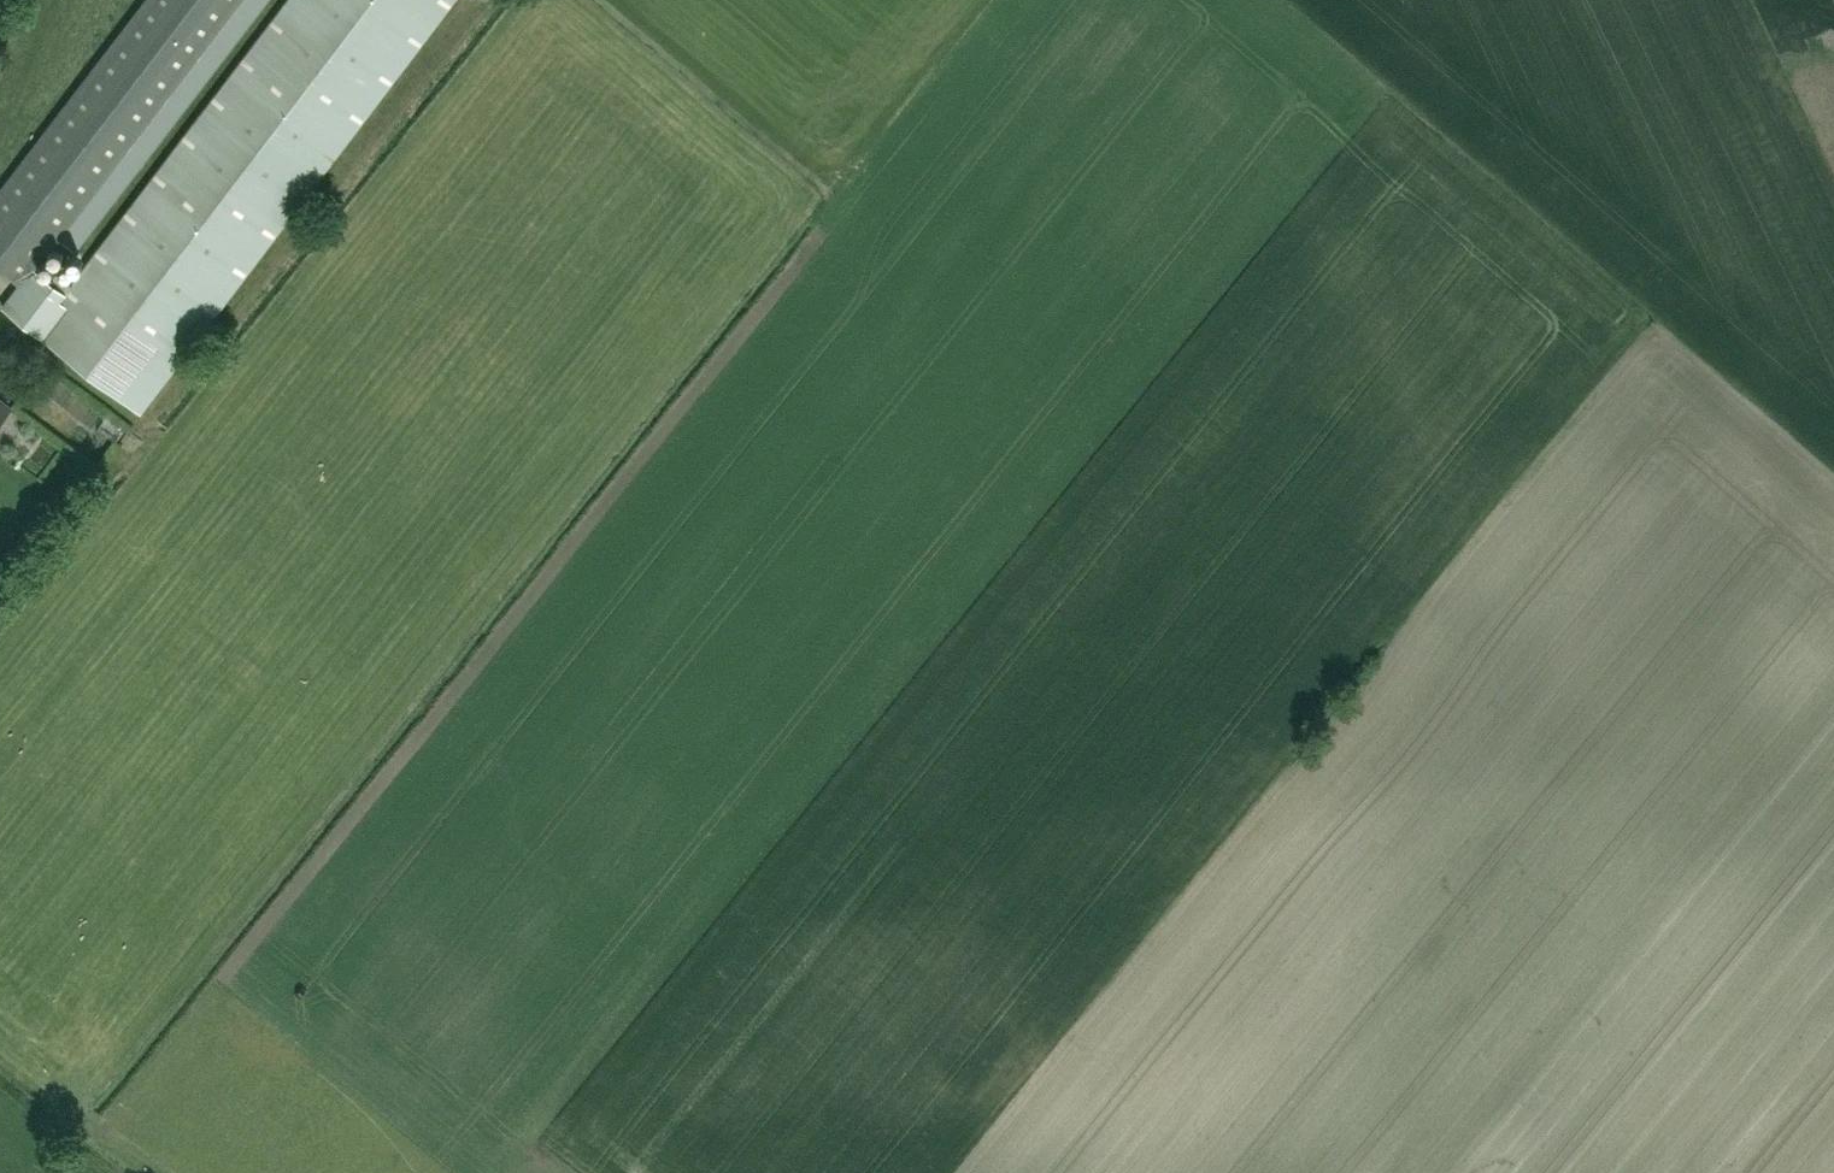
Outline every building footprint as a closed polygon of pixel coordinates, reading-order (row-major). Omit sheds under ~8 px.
[(59,298),(29,275),(240,0),(148,0),(0,192),(0,267),(21,283),(3,307),(140,412),(454,0),(287,0),(59,298)] [(10,407),(0,399),(0,420),(10,407)]
